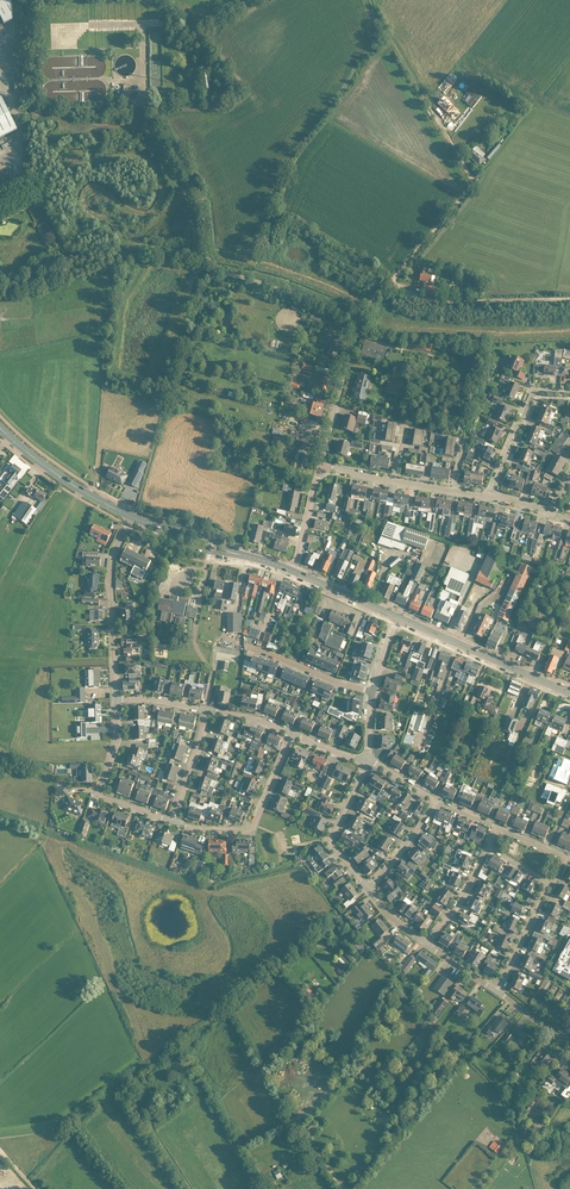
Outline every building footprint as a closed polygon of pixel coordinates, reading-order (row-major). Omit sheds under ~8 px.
[(3,25),(13,20),(12,0),(0,0),(0,18),(3,25)] [(471,88),(466,94),(472,98),(467,104),(473,108),(482,97),(471,88)] [(443,94),(436,101),(451,115),(457,107),(443,94)] [(1,97),(0,98),(0,138),(17,130),(1,97)] [(486,157),(490,160),(501,147),(497,144),(486,157)] [(479,165),(483,161),(484,159),(483,158),(486,155),(476,147),(468,156),(479,165)] [(427,283),(431,284),(432,275),(425,273),(426,269),(422,269),(420,282),(426,283),(427,284),(427,283)] [(423,293),(437,295),(438,288),(424,286),(423,293)] [(322,318),(318,316),(312,313),(311,319),(310,319),(321,323),(322,318)] [(327,355),(331,356),(336,357),(340,345),(335,344),(335,342),(337,343),(338,342),(339,338),(339,337),(334,335),(333,336),(329,335),(327,342),(331,343),(327,355)] [(384,348),(372,344),(366,342),(363,353),(382,360),(383,357),(381,356),(384,348)] [(408,348),(426,351),(427,346),(409,343),(408,348)] [(556,369),(561,369),(563,350),(555,351),(555,358),(554,366),(545,365),(544,369),(543,369),(543,367),(538,367),(538,374),(544,374),(544,375),(554,376),(554,372),(556,372),(556,369)] [(522,360),(516,358),(510,355),(507,362),(510,363),(508,368),(514,370),(512,376),(523,380),(525,375),(518,372),(520,367),(518,366),(519,364),(520,364),(522,360)] [(313,366),(303,363),(301,369),(311,371),(313,366)] [(566,365),(565,367),(562,367),(561,375),(568,375),(569,375),(569,365),(566,365)] [(514,379),(509,377),(502,374),(499,381),(509,385),(504,396),(514,400),(519,386),(512,383),(514,379)] [(366,377),(365,377),(359,375),(358,381),(356,381),(354,388),(355,388),(355,391),(353,391),(352,397),(365,400),(367,392),(366,392),(367,385),(368,385),(370,378),(366,377)] [(330,380),(325,378),(320,377),(318,383),(314,382),(312,388),(318,390),(326,392),(328,384),(329,385),(330,380)] [(388,382),(386,392),(387,393),(398,396),(400,386),(403,386),(404,382),(400,381),(391,379),(390,379),(389,383),(388,382)] [(285,387),(286,387),(299,390),(301,385),(290,382),(289,382),(287,381),(285,387)] [(488,398),(493,400),(501,404),(503,400),(495,396),(490,394),(488,398)] [(308,414),(314,416),(320,417),(322,411),(318,410),(319,407),(322,408),(324,403),(316,401),(315,404),(311,403),(308,414)] [(510,410),(505,407),(501,406),(495,418),(504,422),(507,414),(508,414),(510,410)] [(539,414),(549,419),(551,413),(555,414),(557,410),(550,407),(548,410),(542,407),(539,414)] [(541,427),(546,428),(553,432),(555,427),(547,424),(549,419),(539,414),(537,421),(543,423),(541,427)] [(358,419),(352,417),(347,416),(344,424),(343,424),(341,429),(353,432),(355,422),(364,425),(366,418),(359,415),(358,419)] [(486,439),(491,441),(496,443),(498,439),(497,438),(499,435),(500,435),(502,431),(494,428),(495,427),(496,427),(498,423),(489,419),(486,417),(485,420),(488,422),(487,424),(492,426),(486,439)] [(301,430),(299,440),(313,443),(315,434),(312,433),(314,429),(306,427),(305,430),(305,431),(301,430)] [(544,433),(541,431),(541,430),(533,427),(529,435),(540,439),(541,439),(544,433)] [(426,431),(420,431),(414,430),(413,436),(419,437),(419,440),(413,439),(412,445),(423,447),(426,431)] [(432,441),(434,441),(435,435),(442,436),(443,432),(436,431),(436,430),(431,430),(431,432),(430,440),(432,441)] [(529,435),(526,442),(530,444),(528,447),(533,449),(534,446),(536,442),(539,444),(540,439),(529,435)] [(497,451),(491,449),(484,446),(486,443),(476,439),(474,442),(482,445),(480,451),(493,457),(494,454),(495,454),(497,451)] [(346,456),(348,451),(350,443),(345,442),(339,441),(340,441),(339,448),(338,448),(336,454),(346,456)] [(521,456),(530,459),(533,460),(534,457),(534,456),(535,456),(534,453),(533,453),(522,448),(521,451),(523,452),(521,456)] [(454,451),(444,449),(441,449),(440,455),(453,457),(454,451)] [(298,462),(293,461),(291,470),(296,471),(297,468),(306,471),(310,457),(305,456),(306,451),(299,450),(298,454),(300,455),(298,462)] [(492,459),(493,457),(480,451),(479,453),(479,454),(479,455),(480,456),(481,456),(482,457),(482,458),(492,463),(493,459),(492,459)] [(374,467),(377,467),(379,456),(378,456),(378,457),(372,456),(370,468),(374,468),(374,467)] [(530,459),(521,456),(520,458),(519,457),(517,460),(528,465),(530,459)] [(551,463),(562,469),(566,461),(555,456),(551,463)] [(562,469),(551,463),(547,471),(558,476),(562,469)] [(0,478),(0,479),(9,485),(5,491),(9,494),(17,483),(13,480),(16,477),(21,471),(13,465),(8,471),(6,470),(0,478)] [(126,482),(129,477),(117,471),(118,470),(112,467),(107,476),(116,481),(115,482),(122,486),(125,481),(126,482)] [(136,488),(144,474),(142,473),(143,471),(137,467),(128,483),(136,488)] [(467,483),(470,483),(471,473),(465,472),(462,472),(462,475),(461,475),(460,479),(464,480),(463,484),(467,484),(467,483)] [(472,472),(471,473),(470,483),(476,484),(478,473),(472,472)] [(484,474),(478,473),(476,484),(478,485),(482,486),(483,479),(485,480),(487,474),(486,474),(486,476),(484,475),(484,474)] [(513,487),(515,488),(518,476),(513,474),(510,483),(508,482),(506,487),(512,489),(513,487)] [(525,481),(518,479),(519,476),(518,476),(515,488),(519,489),(518,491),(522,492),(525,481)] [(538,496),(542,484),(535,483),(532,495),(538,496)] [(335,501),(339,486),(331,484),(327,499),(335,501)] [(546,489),(547,486),(542,484),(538,496),(545,498),(548,499),(550,493),(549,493),(550,490),(551,491),(551,490),(546,489)] [(283,505),(282,510),(285,510),(285,511),(294,512),(296,504),(297,505),(300,493),(291,492),(293,486),(284,485),(282,492),(289,493),(286,505),(283,505)] [(353,486),(352,492),(351,499),(358,500),(360,487),(353,486)] [(358,500),(359,498),(365,500),(367,488),(360,487),(358,500)] [(29,488),(26,494),(32,498),(34,496),(42,502),(42,501),(45,503),(48,499),(45,497),(46,495),(38,490),(36,493),(33,491),(29,488)] [(379,500),(381,491),(375,490),(373,499),(379,500)] [(379,503),(386,505),(388,492),(381,491),(379,500),(380,500),(379,503)] [(400,505),(402,495),(395,494),(393,507),(395,507),(400,508),(400,505)] [(404,509),(405,506),(408,506),(409,497),(402,495),(400,508),(404,509)] [(346,498),(343,511),(349,512),(350,507),(352,499),(346,498)] [(414,511),(421,512),(423,499),(417,498),(415,506),(412,505),(412,504),(411,510),(409,518),(413,519),(414,511)] [(430,500),(423,499),(421,512),(427,513),(427,511),(429,511),(429,509),(430,500)] [(436,512),(442,513),(445,501),(445,499),(441,499),(441,500),(438,500),(436,512)] [(445,501),(442,513),(442,515),(449,517),(449,515),(450,515),(452,502),(445,501)] [(23,502),(13,516),(26,525),(33,515),(36,510),(35,509),(27,503),(26,504),(23,502)] [(457,513),(459,513),(459,515),(464,516),(466,504),(459,503),(457,513)] [(466,504),(464,516),(464,517),(469,518),(470,516),(471,517),(473,506),(466,504)] [(474,519),(473,523),(482,525),(483,525),(484,526),(485,522),(488,509),(480,507),(479,513),(478,516),(478,518),(474,517),(474,519)] [(493,519),(494,519),(495,510),(488,509),(485,522),(488,522),(492,523),(493,519)] [(499,523),(498,528),(505,530),(506,526),(509,517),(506,516),(507,514),(504,513),(502,519),(501,524),(499,523)] [(509,517),(506,526),(513,528),(516,517),(513,516),(512,518),(509,517)] [(314,528),(320,529),(329,532),(330,528),(329,527),(330,523),(316,519),(314,528)] [(521,530),(520,534),(523,535),(524,531),(528,532),(531,523),(528,522),(529,520),(525,519),(524,525),(522,531),(521,530)] [(262,531),(267,532),(268,528),(269,522),(264,521),(262,528),(254,525),(250,542),(259,544),(262,531)] [(527,536),(527,538),(531,539),(532,534),(535,535),(538,523),(535,522),(534,524),(531,523),(528,532),(527,536)] [(385,529),(382,536),(393,540),(402,543),(415,547),(425,550),(429,537),(429,536),(406,529),(388,523),(385,529)] [(107,543),(112,534),(95,525),(90,534),(102,540),(101,543),(105,545),(107,543)] [(286,525),(283,533),(295,537),(297,532),(297,531),(297,530),(298,528),(286,525)] [(546,525),(545,530),(543,534),(548,536),(547,539),(550,540),(554,527),(546,525)] [(346,533),(351,536),(354,529),(349,526),(346,533)] [(554,527),(550,540),(554,541),(555,538),(560,539),(562,529),(554,527)] [(274,535),(282,538),(283,533),(275,530),(268,528),(267,532),(268,532),(272,534),(274,535)] [(277,540),(274,549),(286,552),(289,544),(281,541),(282,538),(274,535),(273,539),(277,540)] [(391,549),(393,540),(382,536),(378,545),(391,549)] [(339,548),(343,550),(336,567),(338,568),(335,576),(341,579),(351,557),(354,551),(350,548),(349,551),(345,549),(348,541),(344,539),(339,548)] [(133,568),(139,555),(127,549),(120,561),(133,568)] [(312,567),(315,561),(316,559),(317,560),(321,553),(317,551),(316,554),(314,553),(313,556),(309,554),(305,563),(312,567)] [(322,564),(320,570),(327,573),(329,568),(331,564),(332,565),(337,553),(330,551),(325,562),(324,561),(322,564)] [(93,558),(93,553),(83,552),(83,557),(88,558),(87,566),(100,567),(100,558),(93,558)] [(489,552),(478,576),(476,582),(494,590),(496,584),(507,560),(489,552)] [(146,571),(148,567),(151,561),(139,555),(133,568),(134,568),(131,574),(135,576),(137,573),(143,577),(147,571),(146,571)] [(353,575),(349,583),(356,586),(367,561),(354,555),(352,559),(359,562),(353,575)] [(364,569),(362,573),(364,574),(368,576),(365,584),(363,589),(369,592),(372,587),(373,587),(373,585),(373,584),(373,583),(373,582),(376,574),(372,572),(373,571),(371,570),(375,562),(371,560),(366,570),(364,569)] [(418,564),(415,572),(412,577),(406,591),(400,604),(405,606),(409,598),(407,597),(414,582),(419,584),(426,567),(418,564)] [(517,574),(510,591),(498,616),(508,621),(520,595),(532,569),(521,564),(517,574)] [(434,618),(438,620),(448,624),(451,617),(452,618),(461,597),(470,575),(452,567),(444,585),(447,586),(445,591),(442,589),(438,598),(441,600),(437,610),(438,610),(434,618)] [(405,574),(412,577),(415,572),(407,568),(405,574)] [(98,581),(99,581),(99,575),(89,574),(88,588),(88,591),(85,591),(85,597),(95,597),(96,592),(95,591),(95,589),(98,589),(98,581)] [(253,596),(258,577),(251,575),(248,583),(252,584),(249,596),(253,596)] [(253,596),(252,599),(254,600),(255,597),(258,586),(262,587),(264,578),(258,577),(253,596)] [(394,577),(392,583),(399,587),(400,586),(401,582),(402,581),(394,577)] [(267,593),(271,580),(264,578),(262,587),(264,588),(263,592),(262,591),(256,612),(261,614),(265,600),(267,593)] [(277,582),(271,580),(267,593),(273,595),(277,582)] [(221,600),(225,582),(216,581),(214,589),(217,589),(216,593),(215,599),(221,600)] [(281,587),(279,591),(284,593),(281,601),(284,603),(286,598),(292,585),(283,582),(281,587)] [(536,585),(535,586),(536,587),(536,588),(537,589),(537,590),(538,590),(539,590),(540,590),(541,590),(542,590),(543,589),(544,588),(544,587),(544,586),(544,585),(544,584),(543,583),(542,582),(541,582),(540,582),(539,582),(538,582),(537,583),(536,583),(536,584),(536,585)] [(225,599),(236,602),(239,585),(237,585),(237,584),(233,583),(233,584),(230,583),(228,591),(227,591),(225,599)] [(388,600),(391,595),(394,587),(385,583),(383,588),(385,588),(381,597),(388,600)] [(284,603),(281,612),(283,612),(288,600),(290,601),(296,587),(292,585),(286,598),(284,603)] [(287,620),(289,621),(294,606),(295,606),(301,590),(296,587),(290,601),(293,603),(287,620)] [(400,604),(406,591),(403,589),(400,595),(399,594),(395,601),(400,604)] [(295,606),(296,607),(298,607),(303,597),(305,591),(301,590),(295,606)] [(411,604),(409,609),(418,613),(420,607),(421,605),(416,603),(420,592),(417,591),(411,604)] [(429,603),(430,604),(434,593),(431,592),(421,614),(431,619),(434,611),(427,608),(429,603)] [(195,618),(196,615),(197,609),(188,607),(190,600),(170,596),(169,600),(160,598),(158,610),(163,611),(161,621),(170,622),(175,623),(174,627),(184,629),(186,617),(195,618)] [(223,610),(225,602),(218,600),(217,603),(216,609),(223,610)] [(132,625),(132,619),(134,619),(134,615),(132,615),(131,607),(134,607),(134,603),(126,603),(126,607),(126,609),(122,610),(123,625),(132,625)] [(308,605),(305,612),(307,613),(306,616),(308,617),(308,618),(311,620),(312,618),(314,614),(312,613),(315,608),(308,605)] [(463,606),(454,627),(455,627),(455,628),(459,630),(459,629),(461,630),(468,614),(467,614),(470,609),(463,606)] [(314,625),(314,627),(321,631),(322,631),(319,639),(326,642),(325,645),(330,647),(338,651),(339,651),(346,634),(352,637),(356,629),(357,625),(357,624),(358,624),(358,623),(360,619),(351,615),(350,618),(342,614),(330,609),(330,611),(325,622),(317,619),(314,625)] [(103,611),(90,610),(90,621),(95,621),(103,621),(103,611)] [(530,615),(528,620),(537,624),(538,622),(539,619),(541,620),(544,614),(542,614),(542,613),(535,610),(532,616),(530,615)] [(242,614),(229,614),(229,633),(242,633),(242,614)] [(491,618),(482,614),(475,628),(484,632),(491,618)] [(558,614),(553,624),(557,626),(562,616),(558,614)] [(377,625),(370,622),(366,632),(365,635),(367,636),(373,639),(374,635),(373,635),(377,625)] [(524,636),(529,626),(524,624),(519,634),(524,636)] [(248,637),(258,640),(259,640),(261,631),(251,628),(249,634),(248,637)] [(482,638),(484,632),(475,628),(473,634),(482,638)] [(97,644),(99,644),(98,634),(99,634),(97,634),(97,630),(96,629),(90,629),(89,629),(86,634),(86,645),(89,649),(96,649),(97,648),(97,644)] [(493,630),(486,646),(495,650),(498,645),(502,634),(493,630)] [(269,642),(272,635),(266,633),(263,641),(269,642)] [(515,651),(524,655),(527,647),(522,645),(525,638),(520,635),(519,637),(516,643),(518,643),(515,651)] [(132,656),(132,649),(138,649),(137,644),(142,644),(142,637),(137,637),(137,639),(122,640),(122,646),(127,646),(127,649),(124,649),(124,656),(127,656),(127,661),(139,661),(138,656),(132,656)] [(408,653),(408,651),(409,651),(413,641),(405,637),(402,644),(399,652),(402,654),(403,651),(408,653)] [(569,648),(569,642),(566,640),(562,649),(568,652),(569,648)] [(269,642),(267,648),(275,650),(277,650),(280,642),(276,641),(275,645),(274,644),(269,642)] [(527,647),(524,655),(537,661),(540,656),(541,653),(538,652),(542,643),(537,641),(536,643),(533,650),(527,647)] [(361,650),(372,653),(374,647),(360,643),(358,649),(361,650)] [(413,653),(412,657),(420,660),(426,646),(418,643),(416,650),(414,649),(413,651),(414,652),(413,653)] [(435,660),(436,656),(438,651),(431,648),(430,654),(425,668),(425,669),(424,672),(428,673),(433,659),(435,660)] [(370,660),(372,653),(361,650),(358,649),(357,656),(359,657),(358,661),(365,663),(366,659),(370,660)] [(312,663),(316,654),(310,651),(306,661),(312,663)] [(318,666),(322,656),(323,654),(317,651),(316,654),(312,663),(318,666)] [(405,659),(403,667),(406,668),(408,668),(410,661),(412,657),(413,653),(409,651),(408,651),(408,653),(405,659)] [(442,652),(440,657),(438,661),(432,682),(439,684),(440,678),(444,679),(448,665),(451,655),(442,652)] [(555,670),(557,665),(555,665),(558,659),(551,655),(544,671),(551,674),(553,669),(555,670)] [(324,668),(328,659),(323,656),(322,656),(318,666),(324,668)] [(256,669),(259,659),(254,657),(250,667),(256,669)] [(454,663),(452,669),(457,672),(455,677),(458,678),(459,677),(463,667),(466,661),(457,657),(454,663)] [(262,671),(266,661),(259,659),(256,669),(262,671)] [(330,671),(334,661),(328,659),(324,668),(330,671)] [(228,672),(229,662),(222,661),(221,670),(228,672)] [(268,674),(272,664),(266,661),(262,671),(268,674)] [(336,673),(340,664),(334,661),(330,671),(336,673)] [(368,667),(364,666),(365,663),(358,661),(355,671),(367,675),(368,669),(367,669),(368,667)] [(416,668),(412,680),(420,683),(424,671),(425,668),(426,664),(419,661),(416,668)] [(462,681),(458,679),(457,683),(465,686),(466,682),(466,683),(474,665),(467,662),(463,672),(465,673),(462,681)] [(276,671),(278,666),(272,664),(268,674),(274,676),(273,679),(277,680),(280,672),(276,671)] [(481,668),(474,665),(466,683),(471,684),(474,676),(476,677),(481,668)] [(129,679),(141,678),(141,671),(137,671),(137,666),(125,666),(126,674),(133,674),(133,678),(129,678),(129,679)] [(287,681),(291,671),(285,669),(283,674),(280,672),(277,680),(280,681),(281,678),(287,681)] [(89,675),(86,675),(87,679),(89,679),(89,688),(93,688),(99,688),(99,679),(100,679),(100,670),(94,670),(89,670),(89,675)] [(366,680),(367,675),(355,671),(353,670),(350,681),(359,684),(360,680),(364,681),(364,679),(366,680)] [(293,683),(297,674),(291,671),(287,681),(293,683)] [(299,686),(303,676),(297,674),(293,683),(299,686)] [(402,685),(404,677),(396,675),(395,680),(387,677),(384,688),(396,691),(398,684),(402,685)] [(305,689),(309,679),(303,676),(299,686),(305,689)] [(170,677),(169,681),(169,682),(172,683),(170,694),(176,695),(179,684),(172,683),(173,678),(170,677)] [(130,682),(124,683),(124,691),(136,691),(136,686),(140,686),(139,678),(129,679),(130,679),(130,682)] [(168,685),(169,682),(169,681),(156,678),(156,680),(154,686),(156,687),(155,691),(163,693),(163,690),(167,691),(168,685)] [(317,694),(321,684),(315,681),(311,691),(317,694)] [(523,685),(512,681),(507,692),(518,697),(523,685)] [(183,697),(184,691),(185,685),(179,684),(176,695),(183,697)] [(199,684),(198,688),(196,699),(202,700),(203,695),(206,695),(208,685),(205,684),(204,685),(199,684)] [(323,696),(328,687),(321,684),(317,694),(323,696)] [(196,699),(198,688),(191,686),(189,698),(196,699)] [(228,705),(229,700),(230,694),(223,693),(224,687),(217,686),(216,690),(215,696),(219,697),(218,703),(222,704),(222,705),(223,705),(223,704),(228,705)] [(447,686),(444,695),(449,698),(453,689),(449,687),(447,686)] [(333,700),(336,694),(332,692),(334,689),(328,687),(323,696),(322,699),(328,702),(329,699),(333,700)] [(479,693),(477,697),(484,700),(483,704),(481,708),(479,712),(487,716),(489,712),(492,713),(491,714),(496,716),(496,714),(499,709),(490,705),(493,697),(487,695),(489,691),(481,687),(479,693)] [(75,697),(62,697),(62,704),(85,703),(85,688),(75,688),(75,697)] [(537,700),(538,698),(540,692),(531,689),(523,707),(529,710),(534,699),(537,700)] [(246,708),(249,708),(251,698),(244,697),(244,693),(240,692),(238,703),(242,703),(241,708),(246,709),(246,708)] [(394,703),(396,695),(387,693),(385,701),(382,700),(380,709),(393,711),(394,703)] [(262,704),(263,696),(264,695),(259,694),(258,696),(252,694),(251,698),(249,708),(251,709),(251,710),(256,711),(257,703),(262,704)] [(334,709),(331,715),(340,719),(341,717),(355,724),(357,719),(355,719),(355,715),(358,715),(360,701),(348,700),(347,713),(343,712),(334,708),(334,709)] [(270,715),(274,705),(268,702),(264,712),(270,715)] [(90,710),(89,710),(89,718),(91,718),(91,723),(100,723),(100,716),(102,716),(101,716),(101,714),(102,714),(101,714),(101,712),(101,710),(101,705),(90,705),(90,710)] [(280,707),(274,705),(270,715),(275,717),(280,707)] [(288,722),(292,712),(293,709),(291,708),(290,711),(286,710),(282,720),(288,722)] [(548,722),(551,714),(541,710),(541,709),(535,724),(540,727),(542,721),(547,723),(548,722)] [(165,723),(167,712),(164,712),(164,711),(159,710),(158,716),(158,718),(155,718),(154,721),(157,722),(165,723)] [(407,735),(412,736),(414,730),(424,733),(429,716),(414,711),(407,735)] [(176,725),(176,722),(173,721),(174,719),(175,713),(170,712),(170,713),(167,712),(165,723),(173,725),(176,725)] [(298,715),(292,712),(288,722),(293,725),(298,715)] [(134,721),(138,721),(138,724),(148,724),(148,720),(145,721),(144,714),(134,714),(134,721)] [(178,726),(186,727),(188,716),(185,716),(185,715),(181,714),(179,722),(176,722),(176,725),(179,726),(178,726)] [(393,730),(393,726),(392,726),(392,715),(381,714),(381,718),(380,718),(379,730),(393,730)] [(191,717),(188,716),(186,727),(194,729),(196,717),(191,716),(191,717)] [(502,731),(512,735),(518,720),(508,716),(502,731)] [(300,728),(305,730),(310,720),(304,717),(300,728)] [(550,723),(545,735),(550,737),(553,729),(562,732),(567,720),(563,719),(562,721),(554,718),(552,724),(550,723)] [(220,726),(229,730),(232,723),(222,720),(220,726)] [(316,722),(310,720),(305,730),(311,733),(316,722)] [(86,723),(77,723),(77,738),(86,738),(86,723)] [(318,735),(323,738),(328,727),(322,725),(318,735)] [(227,736),(229,730),(220,726),(218,733),(227,736)] [(355,748),(360,737),(350,733),(349,734),(346,733),(347,729),(340,726),(336,736),(343,739),(344,738),(348,740),(347,743),(346,742),(345,744),(348,745),(348,746),(352,748),(352,747),(355,748)] [(253,740),(258,730),(252,727),(251,730),(246,728),(245,732),(244,735),(242,740),(246,742),(248,738),(253,740)] [(328,727),(323,738),(329,740),(331,736),(334,738),(337,730),(334,729),(333,730),(328,727)] [(253,740),(250,748),(259,751),(261,748),(260,748),(265,737),(262,736),(263,732),(258,730),(253,740)] [(510,741),(508,745),(512,747),(513,747),(519,733),(514,731),(511,738),(510,741)] [(269,751),(271,747),(276,737),(270,734),(268,739),(265,737),(260,748),(261,748),(259,751),(260,752),(262,753),(264,749),(269,751)] [(527,735),(524,741),(530,744),(532,737),(530,736),(527,735)] [(280,751),(284,744),(280,742),(282,739),(276,737),(271,747),(275,749),(280,751)] [(377,749),(387,750),(388,737),(378,737),(377,749)] [(174,751),(184,754),(185,752),(186,752),(188,747),(182,745),(180,745),(182,739),(178,738),(176,743),(174,751)] [(555,743),(552,750),(556,752),(559,746),(558,746),(561,739),(557,738),(555,743)] [(215,739),(213,745),(223,749),(225,742),(215,739)] [(561,739),(558,746),(559,746),(565,749),(567,742),(561,739)] [(144,760),(148,749),(157,748),(159,743),(150,743),(149,743),(149,745),(142,745),(136,745),(135,750),(134,750),(132,756),(130,755),(141,759),(144,760)] [(211,751),(217,753),(221,755),(223,749),(213,745),(211,751)] [(559,746),(556,752),(563,755),(565,749),(559,746)] [(292,758),(297,760),(299,761),(297,767),(302,769),(309,753),(304,751),(303,752),(296,749),(292,758)] [(389,759),(392,754),(394,752),(390,750),(388,752),(385,757),(389,759)] [(170,761),(173,762),(174,759),(177,760),(183,762),(184,758),(183,757),(184,754),(174,751),(171,758),(170,761)] [(252,754),(250,758),(254,760),(252,765),(262,769),(265,764),(260,762),(261,759),(258,757),(252,754)] [(139,771),(140,767),(137,766),(139,759),(141,759),(130,755),(128,762),(129,762),(127,767),(139,771)] [(391,763),(396,766),(401,759),(396,755),(391,763)] [(209,758),(207,764),(217,768),(221,769),(223,763),(225,764),(226,760),(221,759),(213,756),(212,759),(209,758)] [(322,771),(324,766),(327,761),(316,756),(314,761),(311,767),(322,771)] [(406,762),(401,759),(396,766),(401,770),(406,762)] [(167,771),(177,775),(178,772),(179,772),(181,768),(173,765),(173,762),(170,761),(169,764),(167,771)] [(555,768),(569,774),(569,764),(564,761),(563,763),(560,761),(557,769),(555,768)] [(219,775),(215,774),(217,768),(207,764),(204,770),(208,772),(207,775),(217,778),(219,775)] [(244,773),(251,775),(253,772),(260,775),(262,769),(252,765),(249,770),(245,769),(244,772),(244,773)] [(407,774),(412,777),(418,768),(413,765),(407,774)] [(333,776),(341,780),(342,779),(347,781),(352,771),(347,769),(346,770),(338,766),(333,776)] [(444,779),(443,782),(442,785),(441,788),(444,790),(441,795),(447,798),(452,787),(453,784),(447,782),(450,774),(449,774),(451,768),(450,767),(447,773),(444,779)] [(81,782),(86,782),(92,782),(92,768),(82,768),(82,777),(81,777),(81,782)] [(418,780),(421,775),(423,772),(418,768),(412,777),(418,780)] [(555,768),(552,776),(556,777),(555,779),(561,781),(561,783),(567,785),(569,779),(567,777),(568,774),(569,775),(569,774),(555,768)] [(427,779),(423,784),(429,788),(434,779),(436,776),(431,773),(432,771),(429,769),(427,772),(430,774),(429,776),(427,779)] [(163,776),(165,776),(164,779),(163,778),(162,781),(166,783),(167,780),(176,783),(177,778),(176,778),(177,775),(167,771),(165,771),(163,776)] [(370,784),(375,788),(381,779),(378,777),(379,776),(373,772),(369,779),(372,781),(370,784)] [(247,778),(244,784),(254,788),(257,782),(250,779),(251,775),(244,773),(243,776),(247,778)] [(216,782),(217,778),(207,775),(206,778),(202,777),(200,783),(214,788),(216,782)] [(322,794),(325,788),(327,789),(332,779),(326,776),(318,791),(322,794)] [(129,798),(134,783),(122,779),(117,793),(122,795),(123,793),(125,794),(124,796),(129,798)] [(386,790),(387,789),(390,784),(384,780),(384,781),(381,779),(375,788),(381,791),(375,800),(377,801),(379,802),(381,799),(383,795),(384,794),(387,790),(386,790)] [(437,786),(439,782),(434,779),(429,788),(434,791),(437,786)] [(288,795),(291,797),(293,792),(290,790),(292,784),(283,780),(278,791),(287,795),(288,795)] [(147,786),(141,784),(142,784),(138,782),(135,791),(138,792),(136,800),(142,802),(147,786)] [(236,792),(239,794),(245,796),(243,795),(244,792),(251,795),(254,788),(244,784),(240,782),(238,788),(236,792)] [(294,786),(304,790),(305,786),(296,782),(294,786)] [(211,798),(212,794),(214,788),(200,783),(198,789),(202,791),(201,795),(208,797),(211,798)] [(547,783),(543,793),(550,796),(548,803),(554,806),(556,801),(561,803),(564,797),(560,796),(563,789),(547,783)] [(387,790),(384,794),(383,795),(386,797),(388,798),(390,795),(398,800),(403,793),(394,788),(395,787),(391,784),(387,790)] [(463,784),(461,789),(458,797),(461,799),(459,803),(465,805),(470,795),(471,791),(465,789),(467,786),(463,784)] [(147,786),(142,802),(147,804),(150,797),(153,798),(156,789),(153,788),(147,786)] [(452,787),(447,798),(453,800),(455,795),(457,789),(452,787)] [(160,790),(156,789),(153,798),(157,799),(154,806),(160,808),(165,795),(164,795),(165,792),(160,790)] [(320,800),(321,798),(324,800),(323,802),(319,809),(330,815),(334,807),(328,804),(329,802),(329,803),(331,799),(323,794),(314,790),(312,796),(320,800)] [(399,818),(402,820),(414,801),(411,799),(412,797),(405,793),(398,804),(398,806),(402,809),(401,811),(403,812),(399,818)] [(470,795),(465,805),(471,808),(473,804),(476,805),(480,794),(477,793),(476,795),(475,797),(470,795)] [(484,796),(480,794),(476,805),(479,806),(477,810),(483,813),(489,799),(483,797),(484,796)] [(172,797),(165,795),(160,808),(166,810),(169,801),(171,801),(172,797)] [(282,813),(287,800),(276,795),(277,796),(274,803),(273,803),(271,808),(275,810),(275,811),(278,812),(279,811),(282,813)] [(368,808),(371,802),(375,804),(377,801),(375,800),(369,797),(367,800),(361,797),(359,799),(360,800),(359,803),(368,808)] [(492,807),(496,808),(499,799),(496,798),(495,799),(490,797),(489,799),(483,813),(489,815),(492,807)] [(68,798),(64,810),(81,816),(83,810),(80,809),(82,804),(74,801),(75,800),(68,798)] [(505,812),(506,809),(500,806),(502,803),(503,801),(499,799),(496,808),(499,810),(495,818),(501,821),(505,812)] [(402,820),(404,822),(409,816),(411,817),(414,812),(415,813),(414,814),(414,816),(417,817),(418,817),(419,815),(425,806),(418,801),(417,803),(414,801),(402,820)] [(194,820),(199,805),(191,802),(188,811),(190,812),(188,818),(194,820)] [(214,820),(219,806),(210,802),(209,805),(205,817),(214,820)] [(199,805),(194,820),(200,822),(200,820),(204,822),(205,817),(209,805),(205,803),(203,807),(199,805)] [(367,814),(366,817),(373,821),(374,818),(370,816),(373,810),(368,808),(359,803),(357,806),(356,806),(355,808),(367,814)] [(511,813),(514,815),(518,816),(521,808),(517,807),(514,805),(511,813)] [(225,808),(219,806),(214,820),(220,822),(222,817),(225,818),(226,815),(228,811),(225,809),(225,808)] [(228,810),(228,811),(226,815),(230,816),(229,818),(235,820),(239,810),(233,808),(229,807),(228,810)] [(316,812),(306,807),(304,811),(314,816),(316,812)] [(104,824),(106,818),(108,812),(100,810),(100,811),(97,810),(97,811),(92,809),(90,815),(89,816),(95,818),(94,820),(104,824)] [(511,811),(506,809),(505,812),(501,821),(507,823),(510,815),(509,814),(511,811)] [(241,823),(242,820),(242,818),(245,819),(247,813),(239,810),(235,820),(241,823)] [(436,821),(442,823),(447,813),(441,810),(440,812),(437,811),(434,818),(437,819),(436,821)] [(114,818),(112,822),(112,823),(115,824),(114,827),(119,829),(117,835),(125,838),(129,828),(125,827),(126,823),(128,817),(124,815),(124,816),(121,815),(115,813),(114,818)] [(450,832),(450,830),(455,818),(452,817),(453,815),(447,813),(442,823),(447,825),(445,829),(446,830),(450,832)] [(360,826),(360,825),(362,820),(352,815),(351,817),(352,817),(350,821),(360,826)] [(396,821),(393,826),(402,832),(404,829),(405,829),(406,827),(400,823),(402,820),(399,818),(395,816),(393,819),(396,821)] [(312,827),(317,829),(322,832),(327,822),(317,817),(312,827)] [(460,834),(461,831),(466,821),(459,818),(459,820),(455,818),(450,830),(460,834)] [(513,826),(519,828),(522,820),(517,818),(513,826)] [(522,820),(519,828),(525,831),(528,823),(522,820)] [(84,821),(81,830),(86,832),(89,822),(84,821)] [(346,826),(350,828),(348,831),(353,833),(355,834),(357,831),(360,833),(363,827),(360,825),(360,826),(350,821),(348,824),(347,824),(346,826)] [(466,821),(461,831),(466,833),(464,837),(465,839),(468,840),(469,838),(474,826),(471,825),(472,823),(466,821)] [(138,822),(134,832),(140,834),(139,835),(140,836),(140,837),(141,838),(142,838),(143,838),(144,838),(145,837),(145,836),(151,838),(155,827),(148,825),(149,824),(145,823),(144,824),(138,822)] [(538,834),(539,834),(543,825),(536,822),(531,834),(537,836),(538,834)] [(550,828),(543,825),(539,834),(540,834),(539,837),(545,839),(550,828)] [(400,835),(402,832),(393,826),(390,832),(400,838),(401,836),(400,835)] [(474,826),(469,838),(474,840),(473,842),(480,845),(482,840),(487,830),(478,826),(478,828),(474,826)] [(154,839),(158,841),(159,840),(163,842),(162,843),(170,846),(169,850),(174,852),(175,848),(177,842),(173,841),(174,837),(170,835),(170,834),(170,833),(168,832),(169,831),(162,829),(161,832),(157,831),(154,839)] [(360,845),(361,842),(364,844),(365,842),(366,840),(363,838),(355,834),(353,833),(351,837),(344,833),(340,841),(352,847),(355,843),(360,845)] [(563,846),(564,846),(568,836),(562,833),(557,845),(563,847),(563,846)] [(191,838),(191,837),(185,835),(183,841),(181,848),(185,849),(194,852),(194,853),(200,855),(201,851),(203,846),(197,844),(198,841),(192,839),(192,838),(191,838)] [(433,837),(430,835),(428,838),(424,835),(419,842),(427,849),(430,845),(434,848),(439,842),(433,837)] [(394,842),(389,839),(384,836),(381,841),(390,847),(392,844),(393,845),(394,842)] [(388,850),(390,847),(377,839),(374,845),(373,843),(371,847),(378,851),(382,854),(384,851),(387,853),(389,851),(388,850)] [(226,852),(226,846),(226,841),(218,840),(218,841),(209,841),(209,847),(209,852),(226,852)] [(233,843),(233,849),(233,853),(237,853),(237,852),(250,852),(250,853),(250,855),(249,855),(249,866),(254,866),(254,867),(254,857),(254,856),(253,855),(253,853),(254,853),(255,853),(255,843),(251,843),(251,841),(237,841),(237,843),(233,843)] [(364,844),(356,850),(354,853),(356,855),(353,858),(358,864),(362,860),(364,859),(368,856),(365,852),(368,849),(364,844)] [(319,847),(315,851),(310,854),(313,857),(312,860),(318,866),(315,869),(318,873),(329,864),(326,860),(328,857),(325,853),(325,854),(324,853),(323,852),(323,851),(319,847)] [(414,848),(407,856),(416,863),(421,858),(423,860),(428,854),(425,852),(420,848),(418,851),(414,848)] [(458,859),(469,864),(471,858),(461,854),(463,850),(458,848),(454,858),(458,859)] [(488,865),(493,869),(499,859),(496,858),(496,857),(494,855),(491,860),(487,857),(484,865),(487,867),(488,865)] [(374,868),(377,866),(371,858),(366,861),(365,863),(362,865),(364,868),(363,869),(368,875),(369,874),(370,874),(372,872),(372,871),(375,869),(374,868)] [(469,864),(458,859),(456,865),(452,863),(450,866),(453,868),(459,870),(460,867),(466,870),(469,864)] [(501,875),(502,873),(505,868),(502,866),(505,862),(503,861),(502,861),(499,859),(493,869),(498,872),(497,873),(501,875)] [(403,861),(397,869),(405,876),(408,879),(412,875),(417,868),(410,863),(408,865),(403,861)] [(447,876),(451,877),(461,882),(463,876),(458,874),(459,870),(453,868),(450,866),(444,864),(443,867),(449,870),(448,872),(448,873),(447,876)] [(503,874),(508,877),(506,880),(509,883),(518,870),(515,868),(514,869),(508,866),(503,874)] [(337,888),(346,881),(343,877),(342,878),(341,876),(342,874),(337,868),(335,869),(333,867),(325,874),(328,878),(331,876),(336,883),(334,885),(337,888)] [(518,870),(509,883),(515,886),(517,883),(520,885),(525,876),(519,872),(520,871),(518,870)] [(423,872),(420,876),(426,881),(429,877),(423,872)] [(451,877),(448,883),(446,882),(444,881),(442,884),(447,887),(449,888),(454,890),(456,886),(458,888),(461,882),(451,877)] [(394,885),(393,883),(389,878),(381,885),(382,885),(383,884),(388,889),(383,894),(390,902),(401,892),(395,884),(394,885)] [(533,883),(526,879),(521,887),(530,893),(534,887),(535,888),(538,884),(533,881),(533,883)] [(475,893),(481,895),(484,897),(488,890),(490,891),(493,885),(490,884),(485,881),(483,885),(480,884),(475,893)] [(350,883),(346,886),(343,887),(344,889),(342,890),(348,897),(347,897),(349,900),(344,905),(347,908),(356,901),(354,898),(358,895),(353,889),(354,888),(350,883)] [(558,890),(566,894),(569,889),(566,887),(561,884),(558,890)] [(445,889),(441,895),(449,900),(450,898),(451,899),(453,895),(452,894),(455,890),(454,890),(449,888),(447,887),(445,890),(445,889)] [(566,894),(558,890),(555,895),(563,900),(566,894)] [(403,914),(409,905),(409,906),(403,902),(409,894),(406,892),(396,904),(399,906),(397,910),(403,914)] [(444,905),(446,906),(448,903),(447,902),(449,900),(441,895),(437,900),(438,901),(435,904),(437,905),(442,909),(444,905)] [(467,907),(473,910),(476,912),(476,911),(479,913),(481,909),(480,909),(484,901),(476,897),(474,900),(472,899),(470,902),(469,903),(468,904),(468,905),(467,907)] [(561,906),(555,904),(550,902),(549,904),(550,904),(548,908),(558,912),(561,906)] [(409,905),(403,914),(409,918),(412,915),(415,917),(421,909),(418,906),(417,907),(411,903),(409,905)] [(510,913),(514,915),(519,917),(522,910),(524,911),(526,907),(522,905),(521,906),(515,903),(510,913)] [(366,920),(368,918),(373,915),(365,905),(361,908),(358,905),(352,910),(360,919),(363,917),(366,920)] [(438,917),(442,910),(436,906),(431,912),(438,917)] [(561,914),(558,912),(548,908),(547,911),(546,911),(545,913),(549,915),(548,918),(555,922),(557,918),(559,918),(561,914)] [(419,912),(417,915),(414,920),(417,922),(418,921),(420,922),(417,926),(424,931),(427,926),(428,927),(432,921),(427,917),(424,915),(419,912)] [(459,921),(459,920),(458,921),(467,925),(469,921),(475,924),(479,918),(471,913),(469,917),(462,913),(460,918),(461,918),(459,921)] [(508,923),(517,927),(519,921),(511,917),(508,923)] [(538,925),(551,930),(551,931),(554,925),(555,922),(548,918),(547,922),(540,918),(539,921),(538,925)] [(381,936),(384,934),(388,930),(380,920),(378,921),(377,921),(377,922),(372,926),(381,936)] [(517,927),(508,923),(506,928),(514,932),(517,927)] [(535,928),(534,930),(541,933),(540,935),(544,937),(543,938),(546,939),(548,934),(548,933),(546,932),(547,929),(538,925),(536,928),(535,928)] [(451,942),(454,944),(457,940),(460,935),(462,932),(459,931),(457,933),(457,932),(453,938),(446,933),(443,938),(442,938),(439,943),(448,948),(451,942)] [(408,955),(412,950),(408,947),(410,944),(399,935),(393,943),(405,952),(404,952),(408,955)] [(511,939),(506,936),(503,935),(500,941),(508,945),(511,939)] [(530,943),(543,949),(545,944),(542,942),(542,941),(531,936),(530,939),(531,939),(530,943)] [(380,937),(372,943),(376,947),(381,942),(383,941),(380,937)] [(463,957),(466,952),(468,950),(467,950),(469,947),(457,940),(454,944),(452,948),(456,951),(455,951),(458,953),(457,954),(463,957)] [(553,971),(569,981),(569,940),(563,952),(564,953),(561,958),(560,958),(553,971)] [(498,946),(500,948),(506,950),(508,945),(500,941),(498,946)] [(381,942),(376,947),(378,950),(384,946),(381,942)] [(477,967),(480,961),(483,957),(479,954),(481,951),(478,949),(480,945),(476,943),(470,953),(473,955),(469,961),(477,967)] [(537,957),(545,960),(546,957),(540,954),(543,949),(530,943),(528,946),(527,945),(526,948),(539,953),(537,957)] [(357,944),(353,947),(360,955),(365,949),(362,945),(360,946),(357,944)] [(356,959),(353,955),(349,951),(345,954),(352,962),(356,959)] [(433,971),(434,970),(435,968),(436,967),(438,964),(421,952),(417,956),(416,958),(433,971)] [(534,959),(529,957),(523,954),(522,956),(523,957),(522,960),(531,965),(534,959)] [(404,966),(401,969),(406,973),(416,961),(410,957),(406,963),(404,966)] [(337,961),(340,966),(344,970),(350,966),(348,963),(346,964),(341,958),(337,961)] [(493,975),(498,967),(494,965),(495,963),(488,958),(482,967),(486,969),(485,971),(489,974),(490,973),(493,975)] [(518,966),(530,971),(529,975),(541,980),(543,977),(534,973),(536,967),(531,965),(522,960),(520,964),(519,963),(518,966)] [(432,972),(427,968),(422,974),(427,978),(432,972)] [(514,977),(513,981),(522,985),(525,986),(528,980),(525,979),(526,976),(523,974),(516,970),(513,977),(514,977)] [(443,975),(442,976),(433,988),(444,996),(453,983),(443,975)] [(519,991),(521,985),(522,985),(513,981),(511,984),(510,983),(507,989),(514,993),(516,989),(519,991)] [(301,989),(306,995),(311,992),(306,985),(301,989)] [(453,992),(449,997),(454,1001),(455,999),(459,1001),(460,1002),(461,1002),(462,1001),(463,1000),(464,998),(468,994),(457,986),(454,991),(452,992),(453,992)] [(479,1017),(481,1015),(485,1010),(481,1007),(483,1004),(472,997),(466,1004),(477,1012),(475,1014),(479,1017)] [(442,998),(432,1012),(438,1017),(448,1003),(442,998)] [(462,1005),(457,1012),(460,1015),(465,1008),(462,1005)] [(488,1025),(484,1031),(489,1035),(493,1030),(499,1034),(502,1030),(508,1023),(499,1016),(491,1027),(488,1025)] [(308,1037),(317,1024),(312,1020),(305,1030),(306,1031),(304,1034),(308,1037)] [(515,1038),(525,1046),(523,1049),(527,1052),(532,1045),(529,1043),(530,1042),(529,1041),(531,1039),(527,1036),(527,1037),(520,1031),(515,1038)] [(513,1037),(508,1033),(504,1040),(508,1043),(513,1037)] [(10,1042),(4,1043),(0,1044),(0,1049),(0,1056),(1,1061),(12,1060),(10,1042)] [(543,1047),(539,1052),(533,1061),(542,1068),(545,1064),(549,1059),(552,1062),(556,1057),(552,1054),(551,1055),(546,1052),(547,1050),(543,1047)] [(351,1059),(347,1065),(354,1071),(359,1065),(351,1059)] [(488,1073),(492,1068),(484,1062),(481,1064),(484,1067),(483,1069),(488,1073)] [(346,1067),(339,1076),(344,1080),(351,1071),(346,1067)] [(556,1077),(562,1081),(560,1084),(567,1089),(569,1092),(569,1073),(568,1075),(566,1073),(567,1073),(562,1069),(556,1077)] [(551,1076),(546,1083),(543,1087),(548,1091),(552,1087),(550,1086),(555,1079),(551,1076)] [(533,1109),(533,1108),(537,1103),(533,1099),(528,1104),(527,1104),(523,1110),(524,1110),(521,1113),(526,1117),(528,1114),(529,1114),(533,1109)]
